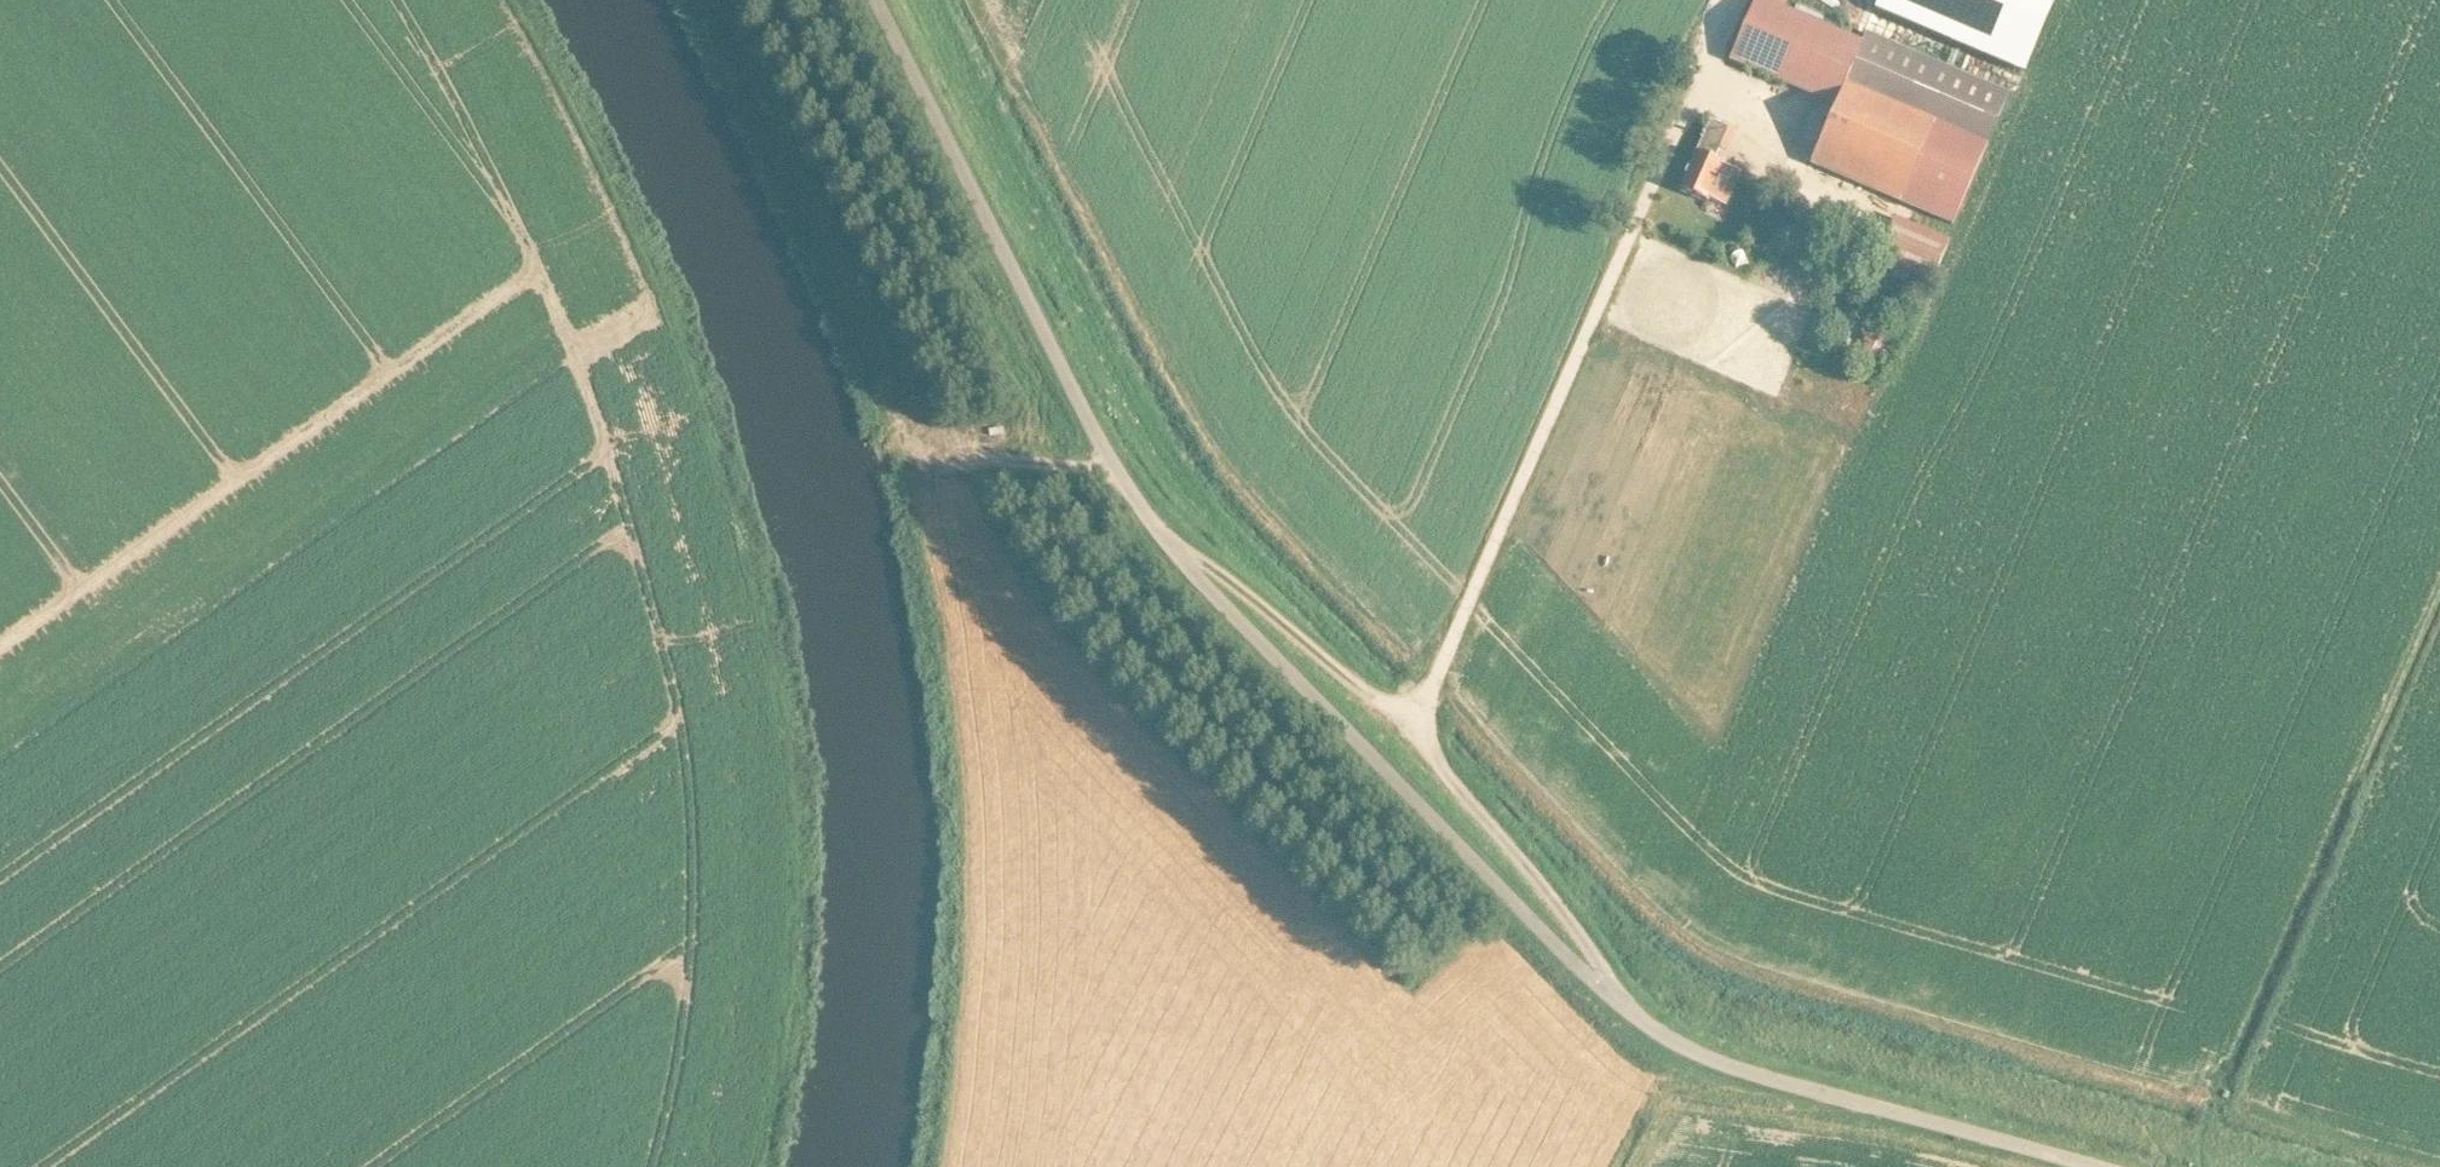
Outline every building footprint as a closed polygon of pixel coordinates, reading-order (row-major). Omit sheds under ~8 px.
[(1863,44),(1772,5),(1774,0),(1756,0),(1730,61),(1836,106),(1810,165),(1952,226),(2008,95),(1867,35),(1863,44)] [(1877,11),(2015,72),(2048,0),(1882,0),(1877,11)] [(1728,129),(1710,121),(1678,191),(1707,204),(1709,200),(1725,207),(1740,174),(1713,161),(1728,129)] [(1948,242),(1894,220),(1876,264),(1930,286),(1948,242)] [(1790,324),(1786,335),(1800,340),(1803,329),(1790,324)]
